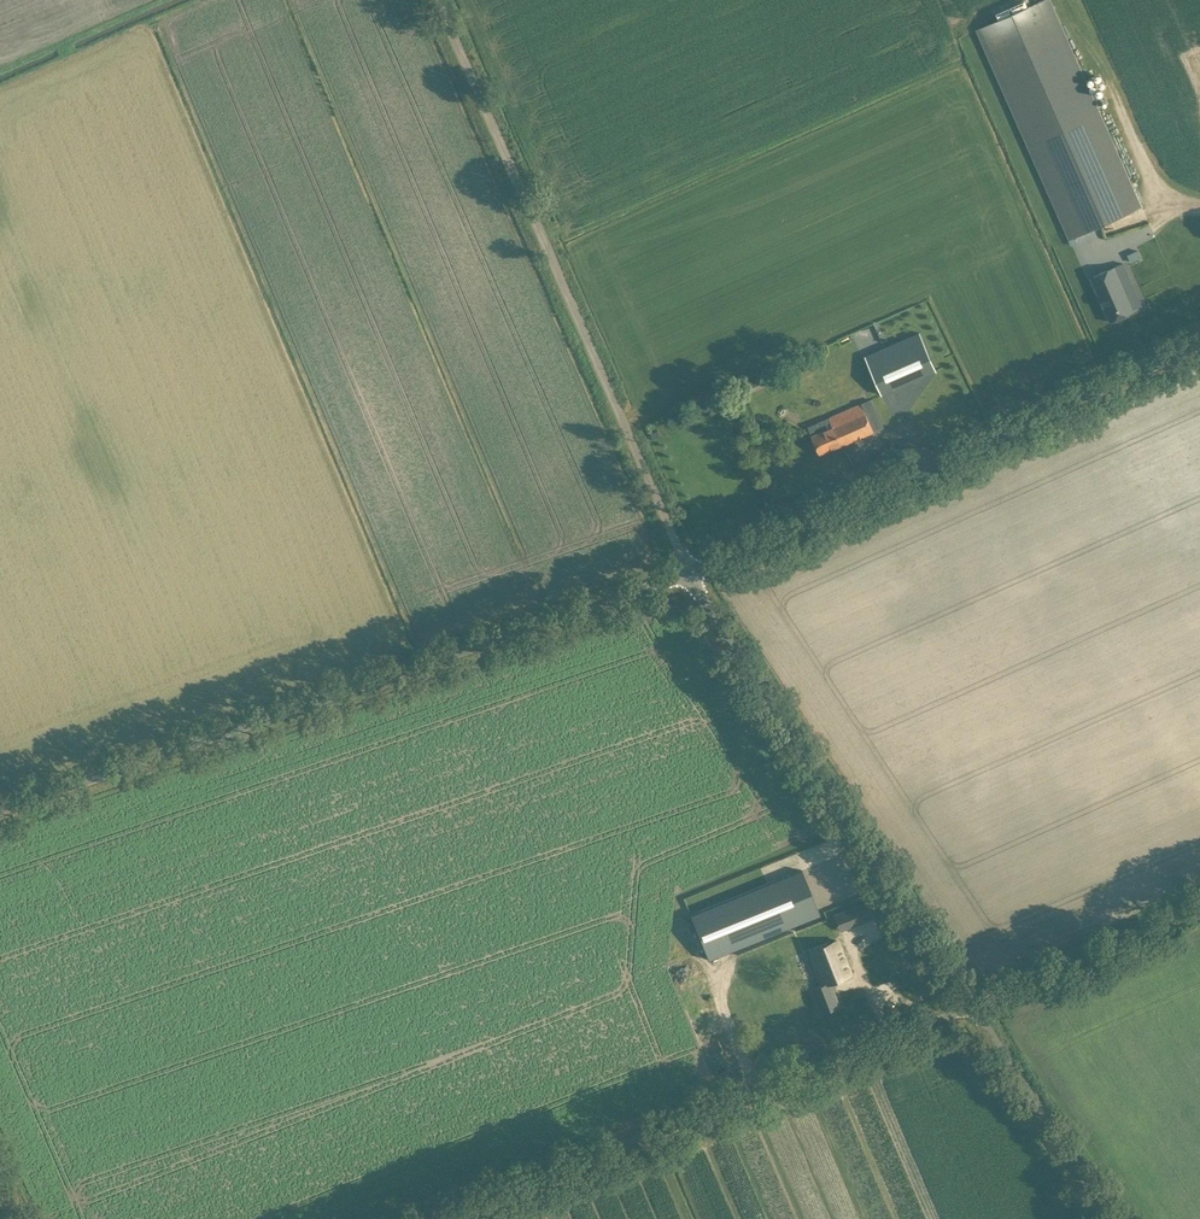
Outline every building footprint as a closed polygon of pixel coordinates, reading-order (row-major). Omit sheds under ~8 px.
[(1051,0),(1041,0),(977,29),(1070,240),(1142,207),(1051,0)] [(1122,264),(1092,277),(1110,321),(1133,311),(1125,293),(1133,289),(1122,264)] [(937,371),(920,333),(866,356),(883,395),(937,371)] [(820,432),(812,435),(812,436),(815,443),(820,454),(883,426),(879,415),(871,400),(853,407),(842,412),(829,418),(817,423),(820,432)] [(717,877),(734,870),(727,855),(711,863),(717,877)] [(802,870),(690,915),(708,959),(820,914),(802,870)] [(869,902),(852,908),(858,925),(875,918),(869,902)] [(823,983),(810,988),(820,1012),(839,1005),(830,981),(850,973),(837,939),(811,949),(816,962),(814,963),(823,983)] [(713,983),(754,968),(747,948),(706,962),(713,983)]
